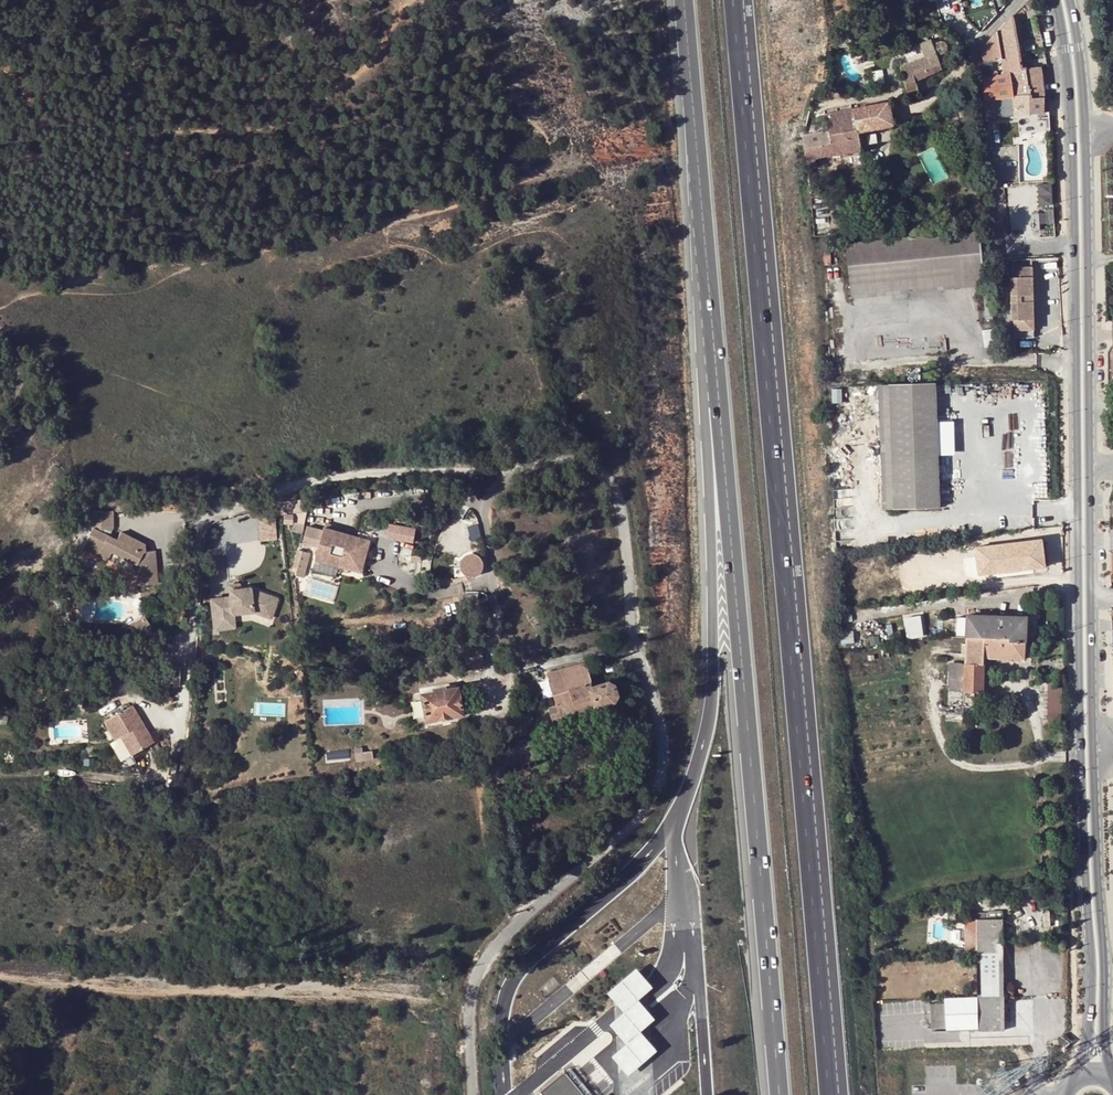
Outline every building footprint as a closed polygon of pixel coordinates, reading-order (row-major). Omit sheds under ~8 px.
[(1033,0),(1028,0),(1020,7),(1024,12),(1029,10),(1034,8),(1033,0)] [(981,13),(968,17),(972,30),(984,27),(981,13)] [(1001,58),(1019,53),(1017,38),(1015,29),(1013,15),(982,48),(984,61),(1001,58)] [(968,17),(960,19),(965,33),(972,30),(968,17)] [(1022,27),(1015,29),(1017,38),(1023,37),(1022,27)] [(909,97),(920,94),(916,82),(942,69),(931,41),(920,44),(925,57),(901,66),(909,97)] [(1027,52),(1019,53),(1001,58),(984,61),(980,62),(982,78),(1012,73),(1022,71),(1022,69),(1022,67),(1029,66),(1027,52)] [(1040,67),(1022,69),(1022,71),(1012,73),(982,78),(984,99),(992,98),(995,118),(1044,111),(1044,96),(1040,67)] [(874,85),(885,83),(882,69),(871,72),(874,85)] [(992,98),(984,99),(986,119),(995,118),(992,98)] [(828,131),(802,136),(805,142),(809,167),(817,166),(816,159),(862,151),(859,133),(894,125),(889,102),(826,115),(828,131)] [(809,170),(809,167),(805,142),(795,143),(797,170),(809,170)] [(979,230),(845,243),(851,298),(985,286),(979,230)] [(1037,336),(1031,258),(1010,260),(1015,320),(1017,320),(1018,338),(1037,336)] [(991,295),(983,296),(985,320),(993,320),(991,295)] [(941,340),(933,340),(934,354),(942,353),(941,340)] [(890,384),(894,509),(939,507),(935,382),(922,383),(907,384),(890,384)] [(878,385),(882,509),(894,509),(890,384),(878,385)] [(303,498),(282,500),(282,511),(304,509),(303,498)] [(111,538),(115,531),(115,512),(93,512),(94,530),(84,549),(109,562),(113,553),(139,566),(138,576),(158,576),(158,555),(149,555),(149,547),(122,533),(118,542),(111,538)] [(261,539),(279,538),(278,514),(260,515),(261,539)] [(389,537),(417,541),(419,526),(391,522),(389,537)] [(326,529),(325,532),(309,527),(303,546),(319,550),(316,561),(364,574),(373,542),(359,538),(326,529)] [(375,535),(361,531),(359,538),(373,542),(375,535)] [(996,542),(984,544),(987,564),(999,562),(996,542)] [(984,544),(975,545),(976,565),(987,564),(984,544)] [(303,552),(299,551),(294,568),(298,570),(303,552)] [(312,554),(303,552),(298,570),(296,577),(305,579),(312,554)] [(483,564),(482,561),(480,559),(479,557),(476,555),(474,555),(471,554),(469,554),(466,555),(464,557),(462,558),(460,561),(459,563),(459,566),(459,568),(460,571),(462,573),(463,575),(466,577),(468,578),(471,578),(473,578),(476,577),(478,576),(480,574),(482,571),(483,569),(483,566),(483,564)] [(158,576),(138,576),(138,587),(157,587),(158,576)] [(236,590),(230,591),(231,598),(212,601),(214,621),(235,618),(235,615),(236,615),(255,613),(272,619),(279,600),(258,593),(253,593),(252,589),(242,590),(236,590)] [(575,620),(572,608),(567,610),(568,614),(566,615),(568,622),(575,620)] [(923,613),(905,616),(909,639),(928,635),(923,613)] [(957,616),(956,636),(966,636),(1009,638),(1009,640),(1026,641),(1026,617),(967,614),(967,616),(957,616)] [(153,628),(146,617),(129,628),(136,639),(153,628)] [(235,618),(214,621),(216,632),(237,629),(235,618)] [(853,631),(841,633),(842,643),(854,641),(853,631)] [(1025,658),(1026,641),(1009,640),(1009,638),(966,636),(965,663),(949,662),(949,671),(965,671),(964,691),(963,722),(970,722),(971,722),(972,706),(983,707),(985,657),(1025,658)] [(481,666),(478,648),(465,649),(468,668),(481,666)] [(551,694),(588,684),(582,664),(545,673),(551,694)] [(965,671),(949,671),(949,691),(964,691),(965,671)] [(1062,683),(1047,683),(1048,725),(1063,725),(1062,683)] [(589,688),(588,684),(551,694),(554,706),(548,708),(551,722),(597,710),(597,708),(612,703),(616,696),(614,684),(607,684),(589,688)] [(460,715),(456,690),(444,692),(442,689),(433,691),(433,694),(422,696),(425,722),(460,715)] [(156,744),(134,707),(105,723),(116,742),(122,738),(133,757),(156,744)] [(989,711),(979,711),(978,728),(988,729),(989,711)] [(555,733),(551,722),(536,727),(540,738),(555,733)] [(364,748),(356,749),(358,764),(376,761),(374,752),(365,753),(364,748)] [(978,919),(978,955),(1004,955),(1003,935),(1009,934),(1009,925),(1003,926),(1003,912),(992,913),(992,919),(978,919)] [(978,919),(964,919),(964,952),(978,952),(978,919)] [(1004,955),(978,955),(979,994),(968,994),(968,1000),(971,1000),(979,999),(990,999),(1004,999),(1004,955)] [(636,970),(607,995),(623,1014),(609,1027),(623,1043),(625,1046),(611,1059),(628,1078),(657,1053),(640,1034),(655,1021),(652,1018),(638,1002),(653,990),(636,970)] [(990,999),(979,999),(971,1000),(971,1010),(979,1010),(979,1028),(979,1032),(996,1032),(1004,1024),(1004,999),(990,999)] [(957,1000),(942,1000),(942,1013),(958,1013),(958,1010),(957,1000)] [(968,1000),(957,1000),(958,1010),(959,1010),(959,1027),(979,1028),(979,1010),(971,1010),(971,1000),(968,1000)] [(564,1074),(581,1094),(589,1094),(569,1070),(564,1074)] [(564,1074),(538,1094),(539,1094),(581,1094),(564,1074)]
